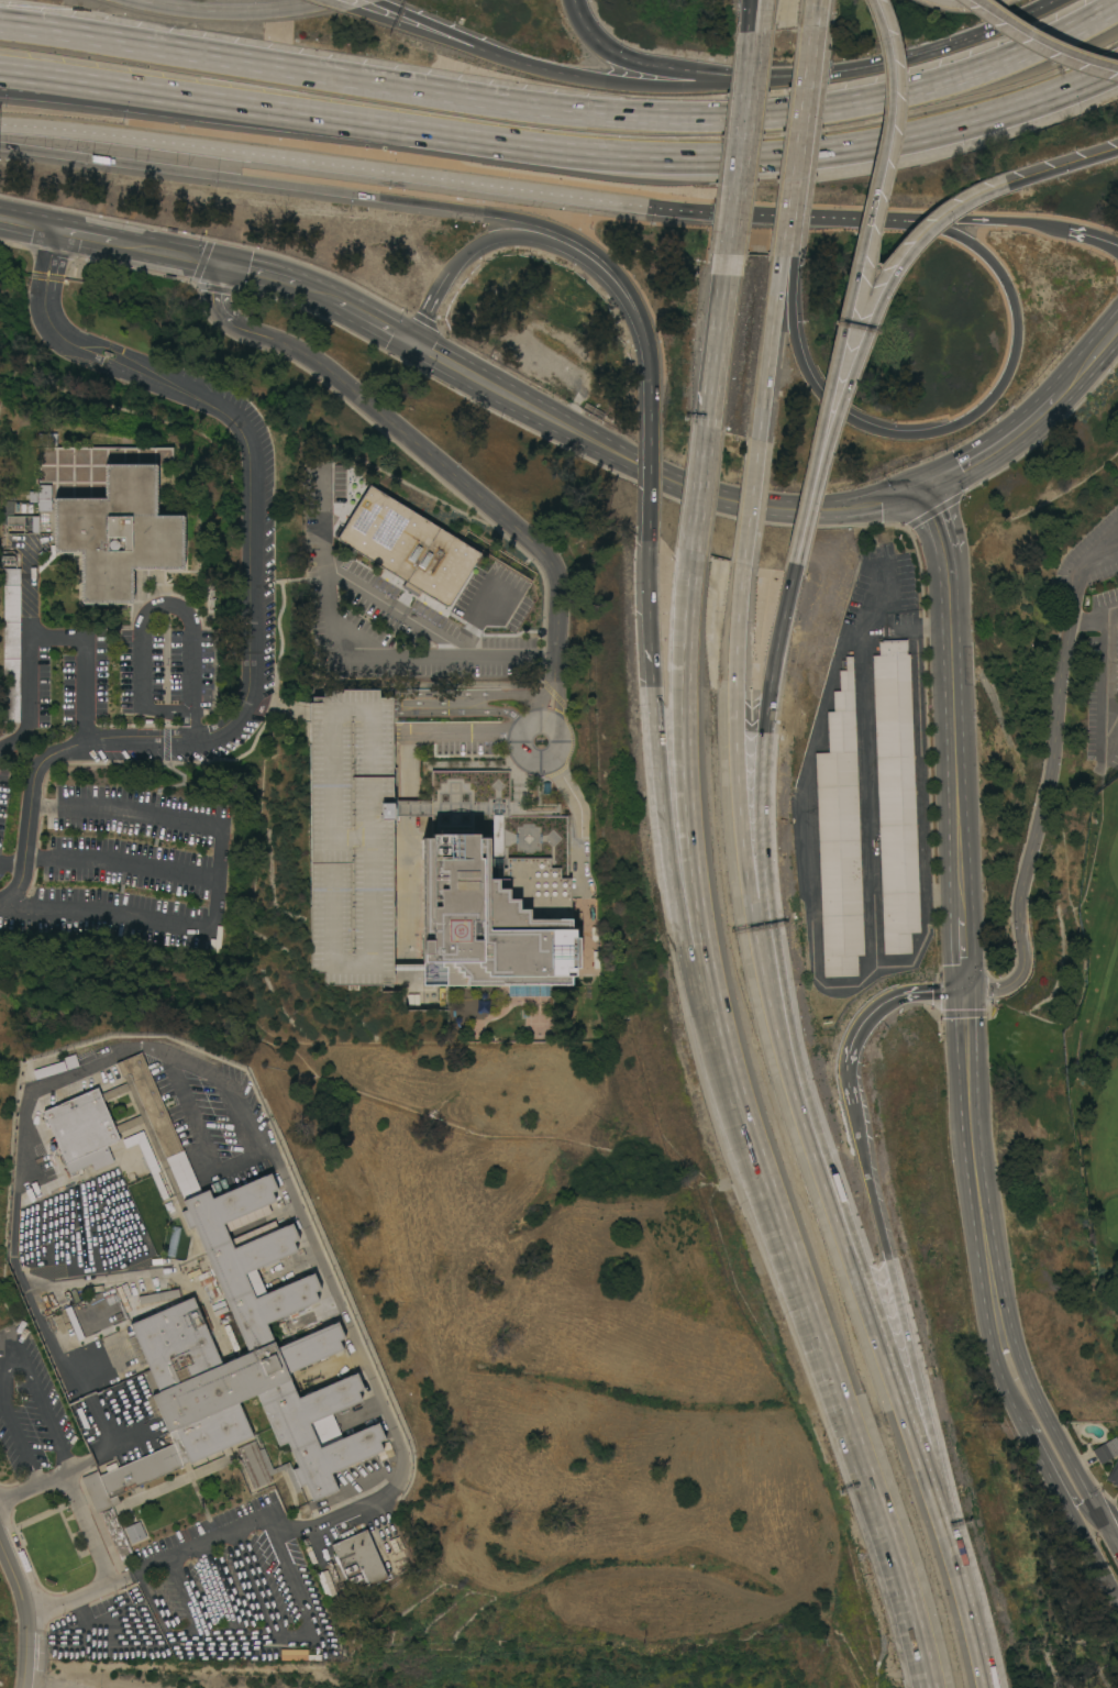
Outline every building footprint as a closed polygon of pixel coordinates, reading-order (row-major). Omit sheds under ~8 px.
[(38,432),(56,432),(56,445),(38,445),(38,432)] [(182,567),(132,567),(132,602),(81,602),(82,551),(55,551),(55,497),(106,497),(106,463),(156,463),(155,514),(182,514),(182,567)] [(478,551),(479,555),(447,607),(420,589),(417,596),(401,586),(406,581),(336,538),(368,486),(372,485),(478,551)] [(13,515),(2,515),(2,499),(13,500),(13,515)] [(37,516),(5,516),(5,533),(37,533),(37,516)] [(20,721),(3,721),(3,567),(20,567),(20,721)] [(910,931),(911,952),(884,953),(872,643),(878,643),(878,640),(882,640),(882,639),(906,639),(907,649),(906,649),(906,653),(909,653),(920,931),(910,931)] [(856,953),(857,974),(823,975),(815,751),(828,751),(827,710),(833,710),(832,689),(840,689),(839,669),(845,669),(844,655),(852,655),(864,953),(856,953)] [(394,984),(358,984),(358,989),(347,989),(347,984),(324,984),(324,971),(311,971),(310,702),(312,702),(312,696),(323,695),(323,688),(378,688),(378,696),(392,696),(394,984)] [(571,900),(574,900),(574,907),(571,907),(571,909),(574,909),(574,917),(571,917),(571,928),(574,928),(574,937),(578,937),(578,967),(574,967),(574,974),(571,974),(571,984),(423,984),(423,837),(432,837),(432,832),(440,832),(440,828),(469,828),(469,832),(478,832),(478,837),(488,837),(488,878),(503,878),(503,867),(507,867),(507,857),(550,857),(550,867),(561,867),(561,876),(571,876),(571,900)] [(141,1051),(184,1149),(165,1157),(130,1073),(122,1077),(115,1062),(141,1051)] [(97,1086),(120,1139),(66,1162),(43,1111),(97,1086)] [(277,1347),(332,1323),(337,1321),(345,1337),(339,1339),(343,1348),(288,1372),(298,1397),(351,1373),(351,1375),(356,1372),(355,1371),(356,1371),(364,1388),(358,1391),(362,1399),(309,1422),(320,1447),(372,1424),(377,1422),(378,1421),(385,1438),(379,1441),(383,1449),(331,1472),(337,1489),(312,1500),(305,1482),(299,1485),(292,1468),(298,1466),(287,1442),(279,1445),(257,1393),(239,1401),(253,1435),(190,1463),(189,1460),(182,1463),(184,1465),(117,1494),(120,1502),(112,1504),(134,1555),(120,1562),(99,1511),(97,1512),(81,1477),(97,1470),(99,1475),(108,1471),(104,1466),(115,1461),(118,1467),(174,1443),(143,1371),(150,1368),(147,1362),(140,1366),(128,1337),(134,1334),(130,1323),(192,1295),(222,1364),(248,1351),(195,1226),(189,1228),(181,1211),(187,1209),(184,1200),(209,1189),(212,1198),(265,1174),(270,1172),(269,1172),(270,1171),(278,1189),(272,1191),(276,1200),(223,1223),(233,1247),(286,1224),(286,1225),(291,1223),(291,1222),(299,1238),(294,1240),(297,1249),(244,1272),(255,1297),(308,1275),(313,1272),(312,1272),(313,1271),(321,1288),(314,1291),(319,1300),(266,1323),(277,1347)] [(1116,1435),(1117,1439),(1117,1453),(1100,1463),(1092,1448),(1116,1435)] [(236,1447),(254,1439),(272,1480),(253,1488),(236,1447)] [(1117,1457),(1117,1458),(1117,1485),(1106,1478),(1117,1457)] [(146,1535),(131,1543),(124,1527),(140,1520),(146,1535)] [(387,1578),(353,1592),(332,1544),(366,1529),(387,1578)] [(336,1593),(326,1598),(317,1573),(326,1568),(336,1593)]
